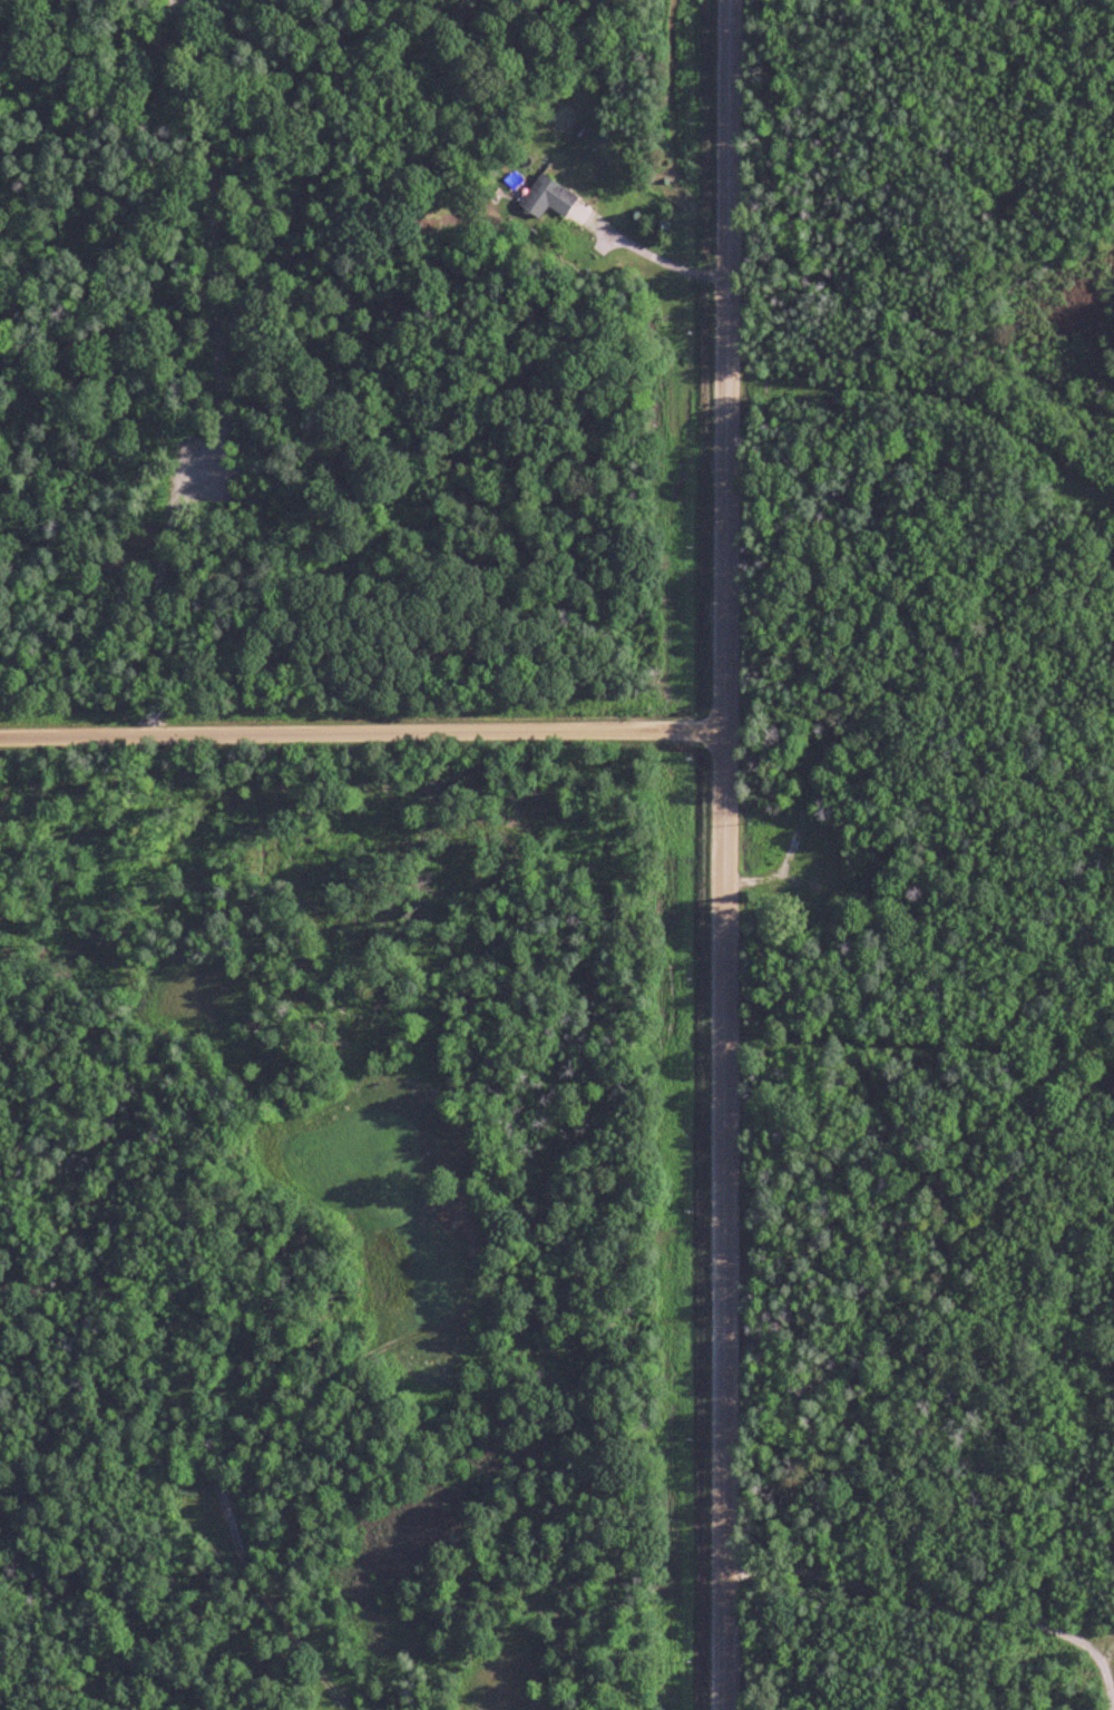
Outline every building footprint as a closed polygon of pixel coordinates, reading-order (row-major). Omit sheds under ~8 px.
[(519,206),(540,220),(549,207),(565,217),(578,198),(541,173),(519,206)] [(810,858),(810,813),(799,813),(799,858),(810,858)]
